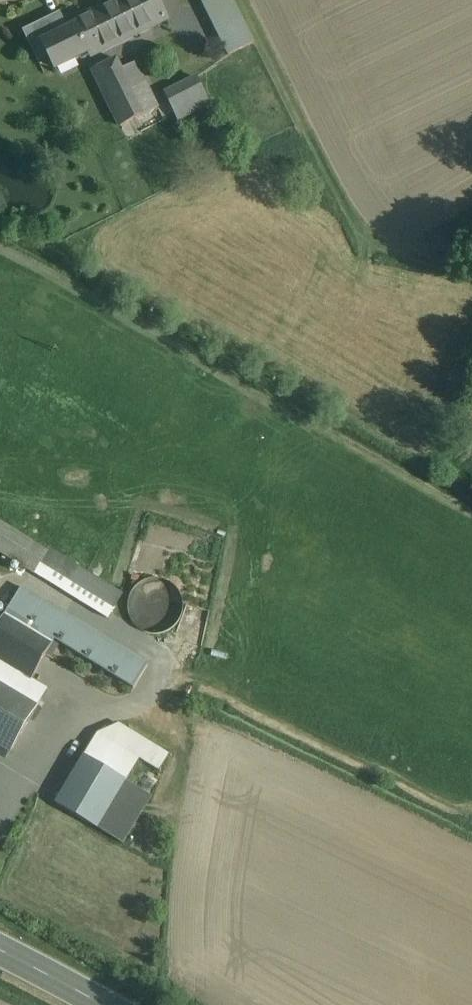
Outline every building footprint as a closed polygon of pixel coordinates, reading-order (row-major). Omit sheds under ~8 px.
[(80,19),(82,23),(95,50),(89,53),(91,57),(93,56),(99,69),(94,71),(121,126),(158,108),(131,52),(117,59),(111,47),(182,12),(176,0),(118,0),(80,19)] [(256,43),(238,0),(205,0),(229,55),(256,43)] [(60,14),(24,31),(39,62),(50,57),(43,42),(68,30),(60,14)] [(68,30),(43,42),(50,57),(57,69),(89,53),(95,50),(82,23),(68,30)] [(211,71),(166,94),(183,130),(229,108),(211,71)] [(107,617),(125,588),(56,545),(49,548),(0,519),(0,552),(107,617)] [(148,665),(21,587),(7,611),(64,646),(133,688),(148,665)] [(137,646),(152,647),(166,640),(174,627),(175,612),(168,598),(155,590),(139,590),(126,597),(118,609),(117,625),(124,638),(137,646)] [(32,679),(41,685),(64,646),(7,611),(0,622),(0,683),(22,696),(23,694),(32,679)] [(41,685),(32,679),(23,694),(22,696),(38,706),(48,689),(41,685)] [(12,751),(12,750),(38,706),(22,696),(0,683),(0,744),(12,751)] [(84,755),(129,784),(148,796),(171,756),(120,724),(111,740),(97,732),(84,755)] [(129,784),(84,755),(56,805),(102,833),(129,784)]
